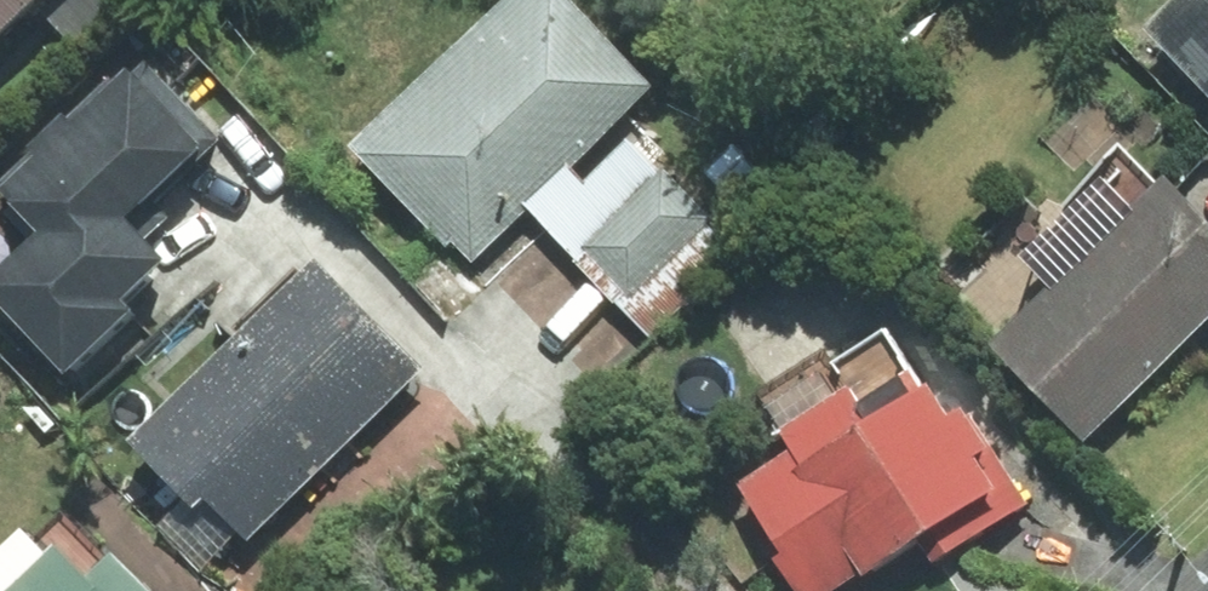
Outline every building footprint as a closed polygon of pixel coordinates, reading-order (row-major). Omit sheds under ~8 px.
[(29,0),(0,0),(0,28),(29,0)] [(566,0),(503,0),(352,146),(446,242),(451,237),(471,257),(524,205),(567,165),(649,85),(566,0)] [(1207,95),(1207,0),(1169,0),(1142,27),(1207,95)] [(136,63),(0,186),(0,192),(37,232),(0,266),(0,306),(61,373),(129,311),(117,298),(159,260),(117,214),(203,136),(136,63)] [(567,165),(524,205),(648,335),(739,249),(630,135),(582,180),(567,165)] [(1083,435),(1207,315),(1207,223),(1163,177),(1151,188),(1116,152),(1015,249),(1052,287),(994,342),(1083,435)] [(313,256),(126,439),(192,505),(201,496),(246,542),(423,368),(313,256)] [(1017,502),(957,411),(944,419),(884,330),(834,362),(823,345),(753,390),(790,446),(735,482),(781,551),(772,556),(794,590),(832,590),(919,534),(934,557),(1017,502)] [(63,509),(34,538),(20,523),(0,542),(0,590),(143,590),(63,509)]
